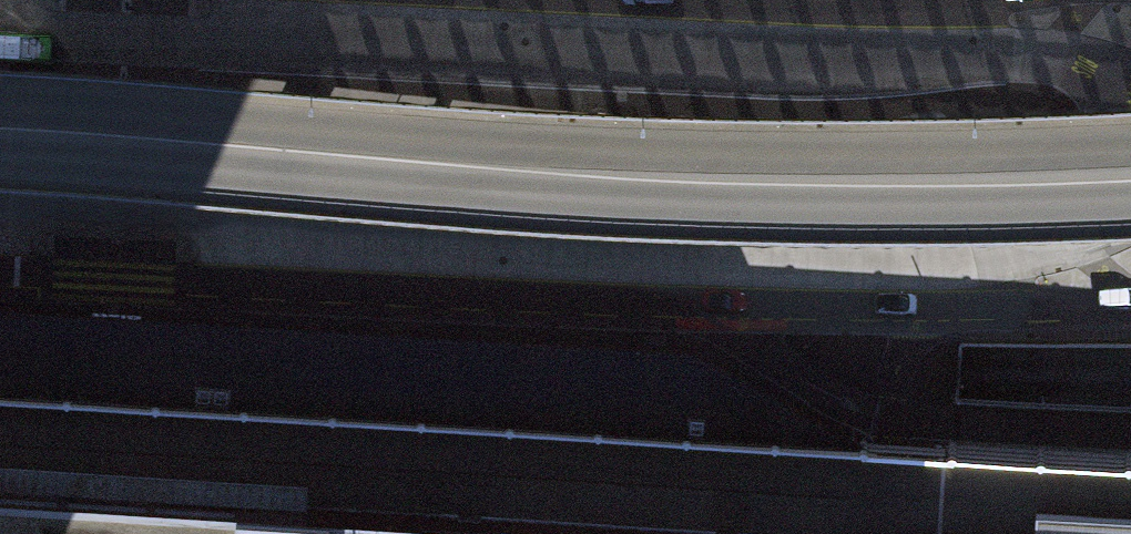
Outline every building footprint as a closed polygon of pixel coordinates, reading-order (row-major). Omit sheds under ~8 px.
[(0,384),(0,474),(107,480),(1064,533),(1130,533),(1130,453),(0,384)] [(107,480),(0,474),(0,533),(1064,533),(107,480)]
